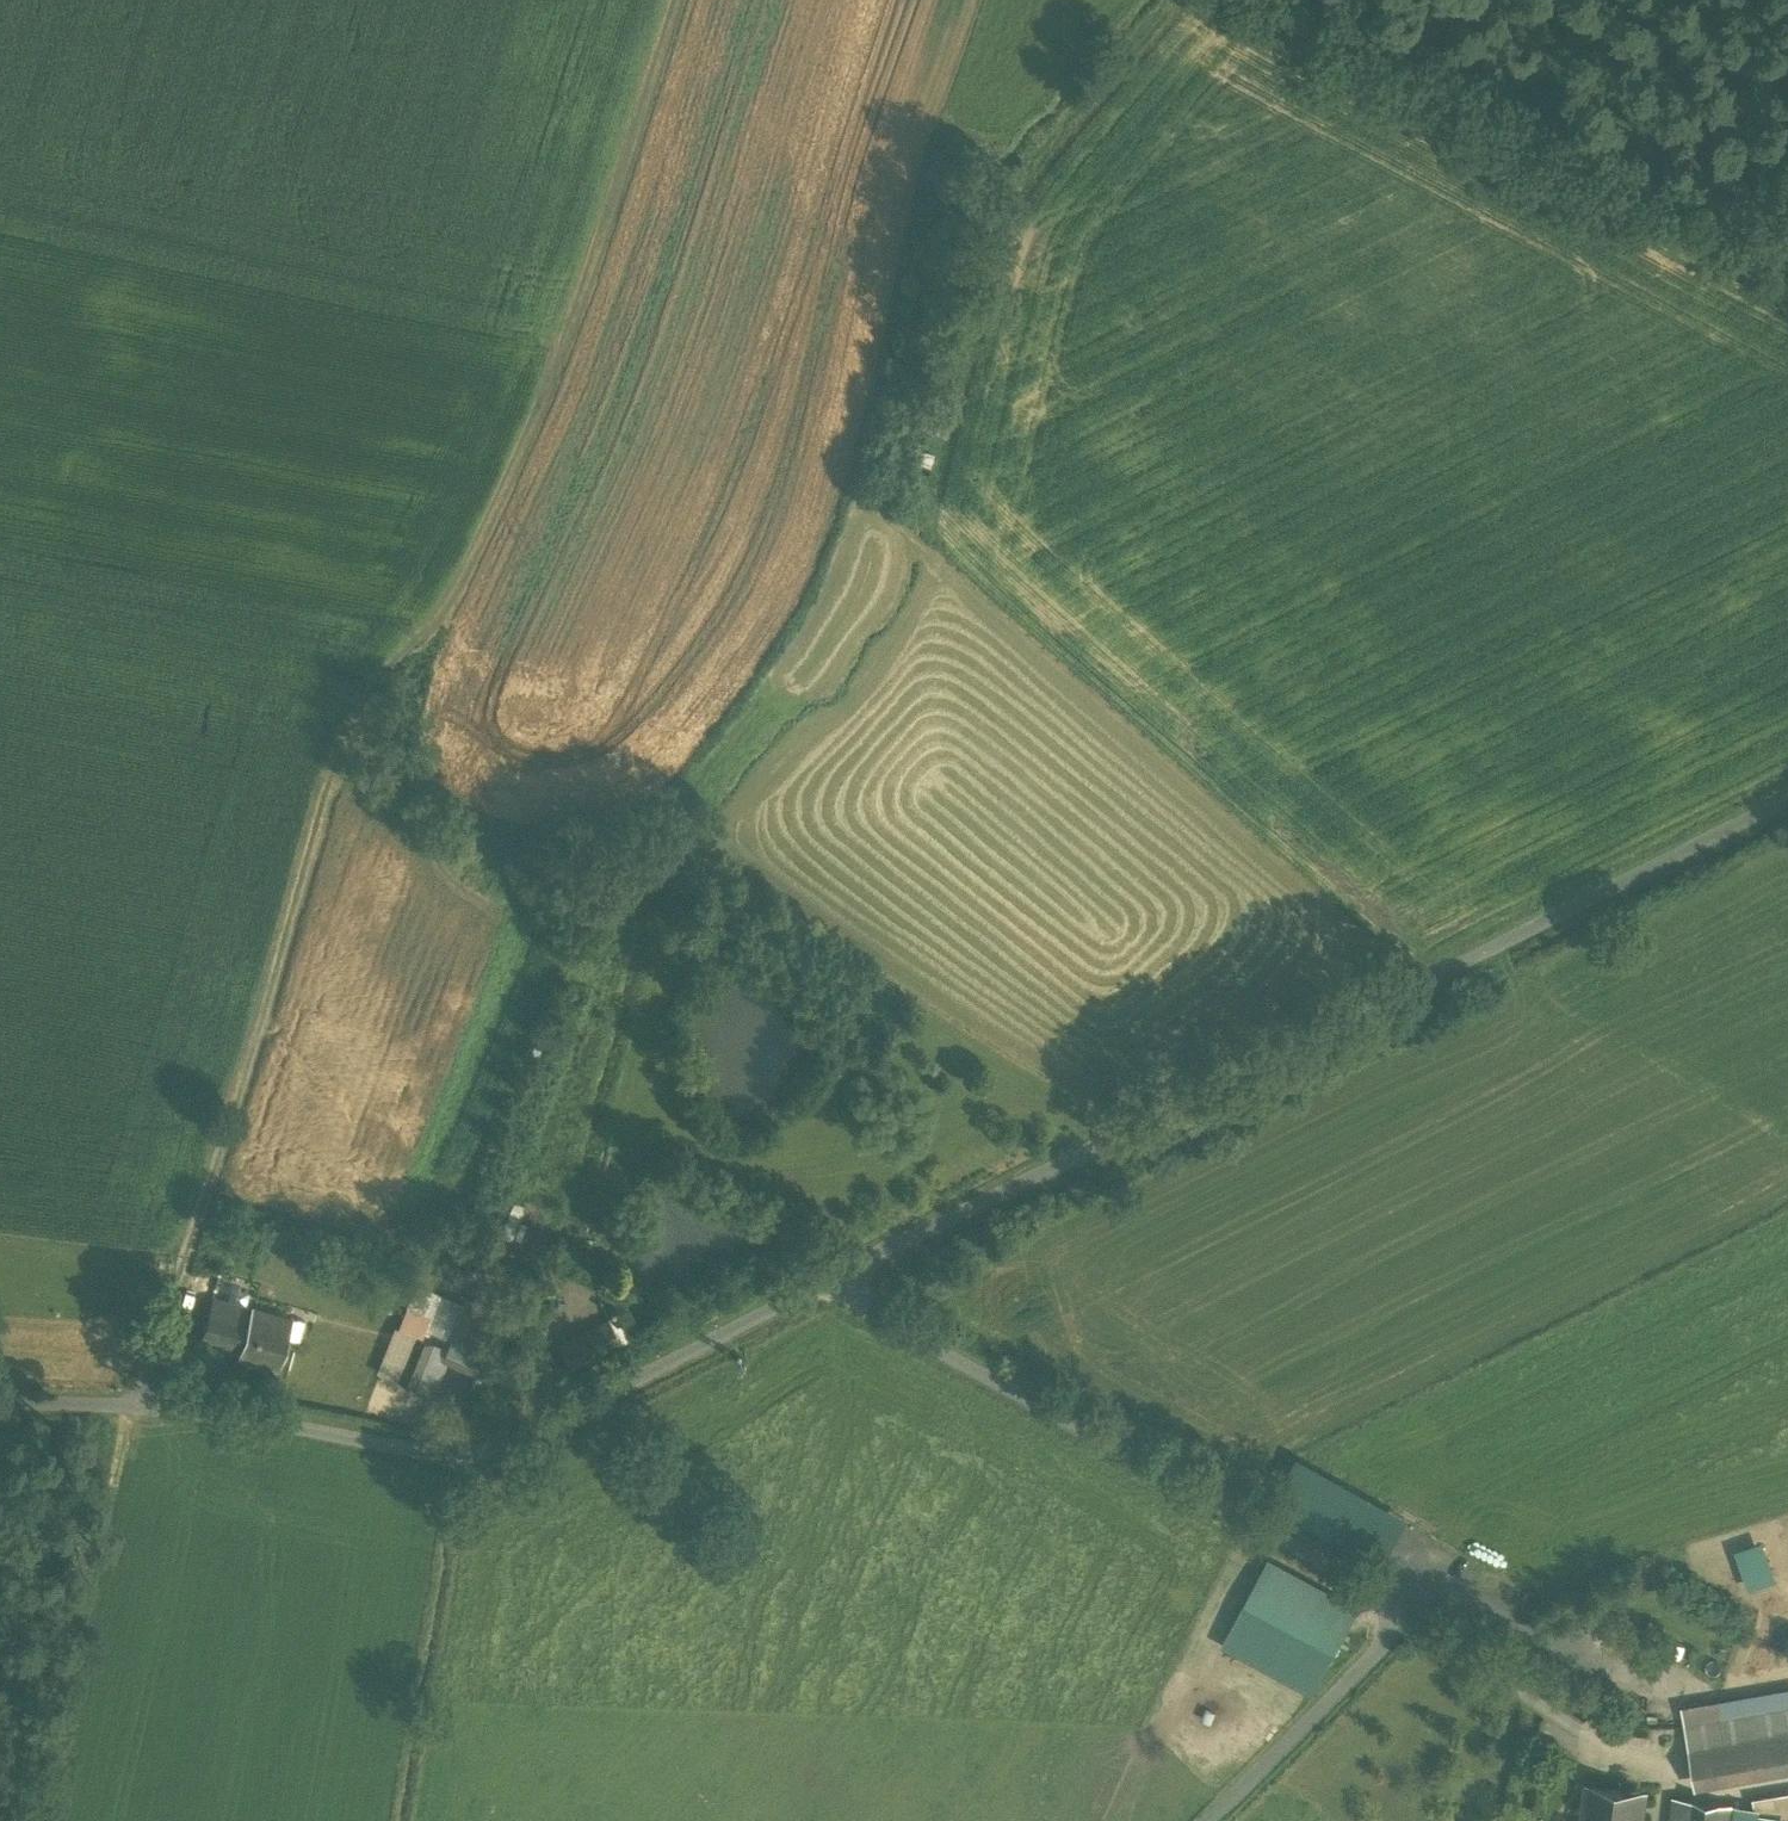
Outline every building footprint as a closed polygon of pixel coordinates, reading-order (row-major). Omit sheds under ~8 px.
[(291,1318),(213,1295),(199,1342),(277,1365),(291,1318)] [(609,1320),(560,1344),(570,1365),(620,1341),(609,1320)] [(435,1345),(410,1335),(393,1378),(418,1388),(435,1345)] [(1740,1546),(1754,1586),(1782,1577),(1769,1536),(1740,1546)] [(1271,1559),(1225,1644),(1311,1690),(1357,1606),(1271,1559)] [(1684,1726),(1787,1708),(1787,1686),(1681,1704),(1684,1726)] [(1684,1726),(1692,1771),(1787,1755),(1787,1708),(1684,1726)] [(1692,1771),(1695,1787),(1787,1771),(1787,1755),(1692,1771)] [(1586,1785),(1581,1820),(1641,1820),(1644,1793),(1586,1785)] [(1756,1819),(1787,1815),(1787,1814),(1787,1793),(1753,1798),(1754,1807),(1756,1819)] [(1674,1796),(1670,1820),(1735,1820),(1737,1805),(1674,1796)] [(1737,1805),(1735,1820),(1786,1820),(1787,1815),(1756,1819),(1754,1807),(1737,1805)]
